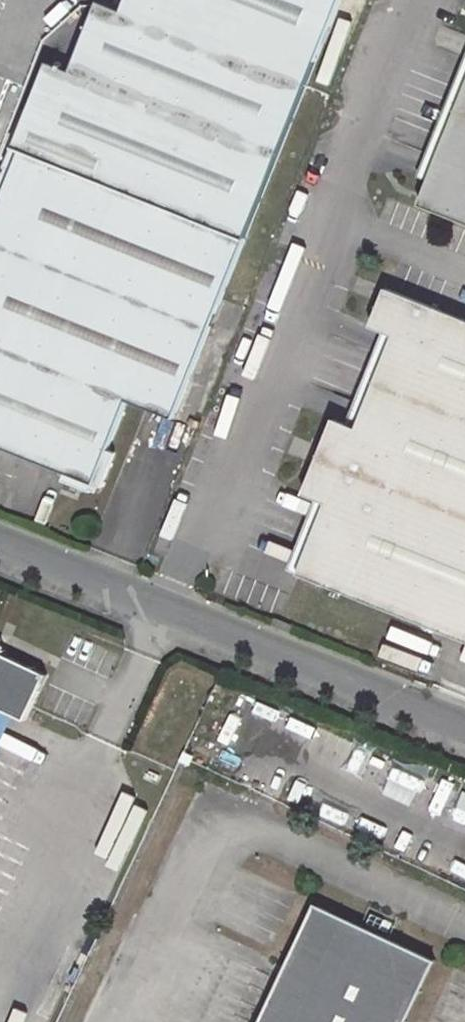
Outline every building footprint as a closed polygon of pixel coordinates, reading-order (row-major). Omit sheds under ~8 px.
[(7,169),(237,262),(341,0),(128,0),(123,11),(100,2),(73,70),(50,62),(7,169)] [(422,205),(464,222),(464,97),(422,205)] [(7,169),(0,186),(0,195),(3,197),(0,204),(0,445),(68,473),(66,478),(98,491),(114,453),(109,450),(129,400),(175,418),(237,262),(7,169)] [(464,606),(464,320),(388,289),(372,327),(384,331),(395,336),(358,429),(347,424),(336,419),(305,494),(318,499),(329,504),(301,574),(447,633),(460,603),(464,606)] [(384,331),(347,424),(358,429),(395,336),(384,331)] [(290,570),(301,574),(329,504),(318,499),(290,570)] [(460,603),(447,633),(464,640),(464,606),(460,603)] [(275,617),(272,624),(291,631),(293,625),(275,617)] [(3,709),(25,720),(47,674),(3,654),(6,650),(0,647),(0,715),(3,709)] [(259,1021),(404,1021),(434,956),(314,900),(259,1021)] [(391,917),(371,908),(367,919),(386,927),(391,917)]
